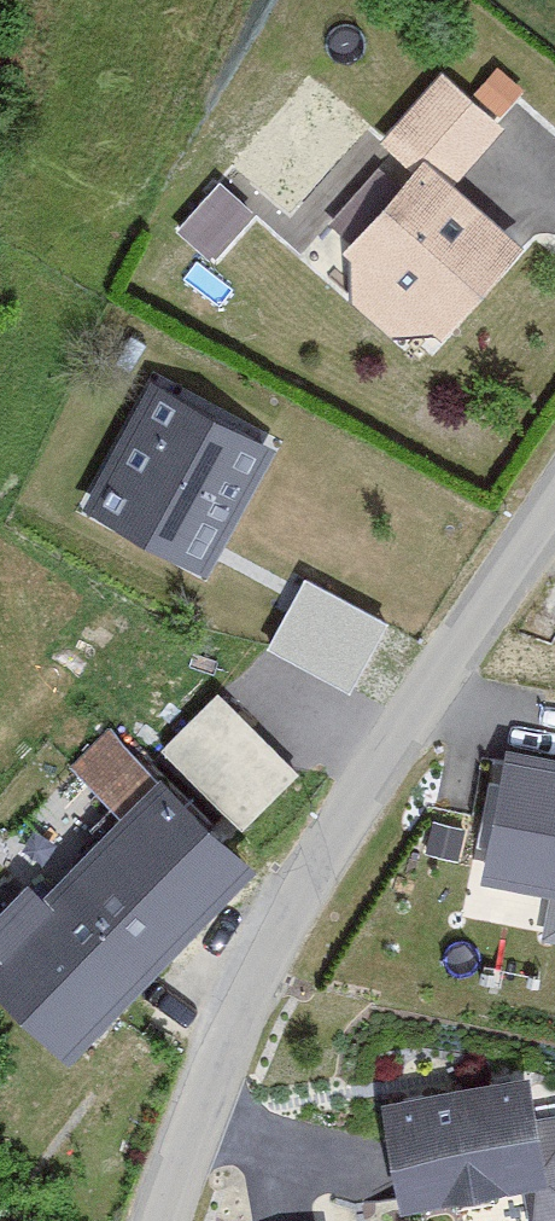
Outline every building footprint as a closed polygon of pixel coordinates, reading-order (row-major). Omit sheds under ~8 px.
[(372,135),(334,192),(366,213),(404,156),(372,135)] [(328,259),(429,351),(521,250),(419,158),(328,259)] [(221,258),(262,208),(221,175),(180,225),(221,258)] [(275,447),(154,381),(83,510),(204,576),(275,447)] [(356,684),(392,611),(303,569),(268,643),(356,684)] [(247,819),(302,761),(219,681),(163,739),(247,819)] [(102,787),(141,750),(114,721),(75,758),(102,787)] [(511,757),(490,871),(554,883),(554,765),(511,757)] [(154,771),(0,933),(0,1002),(71,1069),(260,870),(154,771)] [(523,1084),(393,1107),(410,1196),(539,1173),(523,1084)]
